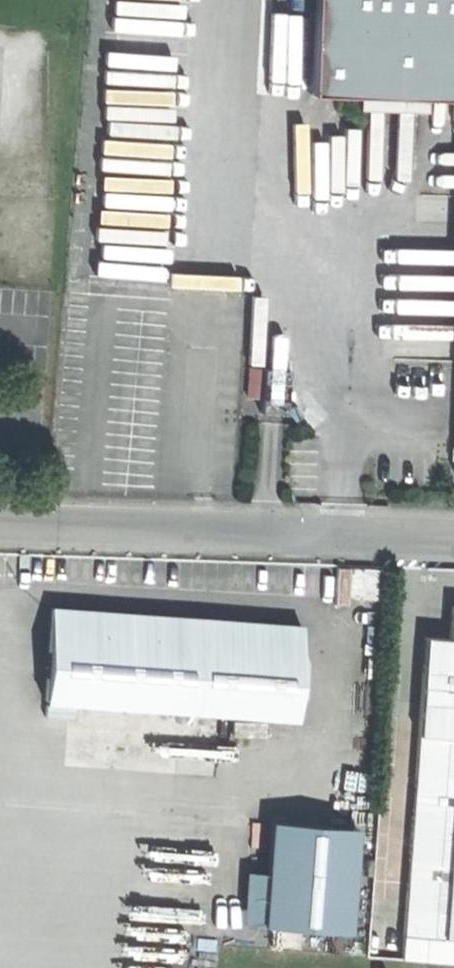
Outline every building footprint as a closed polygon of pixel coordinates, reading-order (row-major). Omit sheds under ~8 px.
[(310,93),(361,95),(360,108),(430,112),(431,98),(453,99),(453,0),(314,0),(310,93)] [(117,614),(52,609),(45,701),(197,713),(204,621),(117,614)] [(303,629),(204,621),(197,713),(296,720),(303,629)] [(431,635),(423,733),(453,736),(453,637),(431,635)] [(423,733),(408,934),(449,938),(453,868),(453,736),(423,733)] [(274,819),(266,924),(351,931),(359,826),(274,819)]
